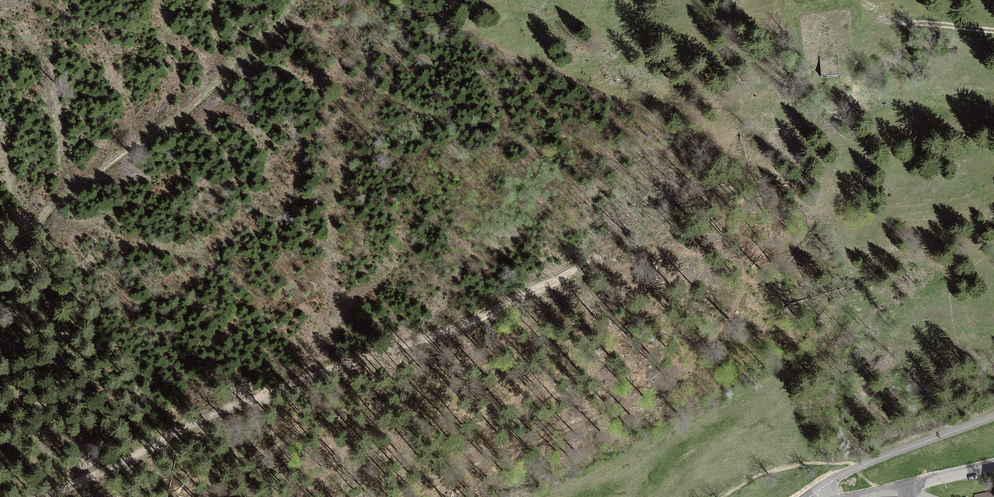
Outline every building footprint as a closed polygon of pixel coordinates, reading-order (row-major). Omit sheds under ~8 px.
[(837,56),(819,58),(821,76),(839,75),(837,56)]
